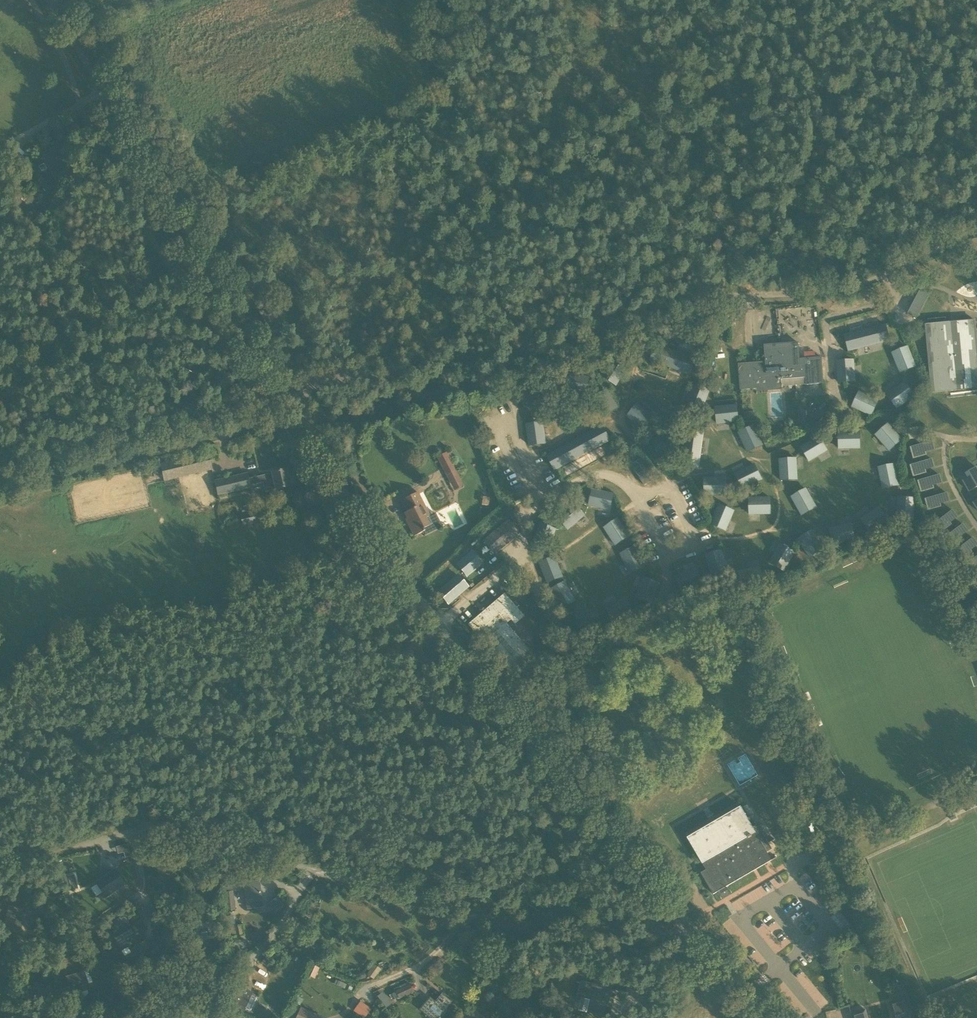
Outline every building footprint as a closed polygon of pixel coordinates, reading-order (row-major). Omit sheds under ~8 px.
[(47,196),(65,186),(61,178),(49,185),(49,183),(42,187),(47,196)] [(909,314),(912,316),(916,318),(927,297),(927,296),(924,295),(920,293),(909,314)] [(975,321),(926,326),(932,391),(976,387),(976,343),(975,321)] [(844,335),(848,350),(889,340),(885,324),(844,335)] [(800,359),(798,344),(798,342),(765,345),(766,362),(739,364),(741,389),(756,388),(756,380),(806,376),(807,384),(823,383),(821,357),(800,359)] [(655,344),(650,359),(689,372),(694,358),(655,344)] [(892,352),(900,371),(915,365),(906,346),(892,352)] [(613,357),(602,374),(615,383),(627,365),(613,357)] [(853,359),(837,360),(839,381),(854,380),(853,359)] [(588,377),(568,370),(563,385),(583,392),(588,377)] [(903,381),(886,393),(895,405),(912,393),(903,381)] [(534,383),(522,401),(535,409),(547,392),(534,383)] [(693,383),(686,403),(701,408),(708,389),(693,383)] [(859,392),(853,406),(872,414),(878,400),(859,392)] [(637,404),(628,416),(644,429),(654,417),(637,404)] [(715,407),(717,423),(737,421),(735,405),(715,407)] [(744,412),(745,422),(755,421),(754,411),(744,412)] [(527,424),(530,445),(545,443),(542,422),(527,424)] [(902,439),(888,423),(878,432),(875,434),(880,441),(889,451),(902,439)] [(602,425),(546,454),(554,468),(609,439),(602,425)] [(704,427),(688,425),(682,466),(698,468),(704,427)] [(754,426),(739,432),(748,451),(762,444),(754,426)] [(910,439),(920,437),(918,427),(909,429),(910,439)] [(838,449),(860,449),(860,430),(838,431),(838,449)] [(828,450),(819,434),(800,446),(810,462),(828,450)] [(913,455),(926,451),(934,449),(932,441),(911,447),(913,455)] [(163,482),(213,470),(208,452),(159,463),(163,482)] [(446,453),(438,457),(441,465),(450,461),(446,453)] [(779,458),(780,481),(798,480),(797,457),(779,458)] [(631,465),(644,485),(655,479),(642,459),(631,465)] [(911,465),(913,473),(926,469),(934,467),(932,459),(911,465)] [(895,463),(877,467),(882,489),(899,485),(895,463)] [(753,465),(735,474),(742,488),(760,479),(753,465)] [(966,473),(968,477),(963,480),(969,491),(976,486),(976,468),(976,467),(966,473)] [(248,485),(262,482),(264,492),(274,490),(295,485),(293,475),(288,476),(286,469),(249,478),(247,473),(214,480),(217,494),(248,486),(248,485)] [(451,483),(456,484),(458,484),(459,479),(455,469),(454,469),(446,474),(451,483)] [(940,475),(918,481),(920,488),(933,485),(942,482),(940,475)] [(724,478),(703,479),(704,494),(725,494),(724,478)] [(593,489),(589,504),(610,509),(613,494),(593,489)] [(806,489),(792,497),(802,515),(816,507),(806,489)] [(423,528),(429,525),(424,515),(428,513),(429,516),(430,516),(418,492),(401,500),(407,511),(404,513),(409,522),(407,523),(414,536),(424,531),(423,528)] [(926,499),(928,506),(941,503),(949,500),(947,493),(926,499)] [(749,515),(771,514),(771,496),(748,497),(749,515)] [(914,521),(915,498),(898,497),(897,520),(914,521)] [(574,503),(558,517),(568,529),(584,515),(574,503)] [(735,510),(718,503),(710,524),(726,531),(735,510)] [(860,521),(870,534),(889,520),(879,507),(860,521)] [(959,518),(952,509),(935,523),(942,533),(952,525),(951,524),(959,518)] [(618,518),(604,526),(616,544),(629,536),(618,518)] [(495,554),(520,534),(508,521),(485,543),(495,554)] [(539,523),(532,542),(547,547),(553,528),(539,523)] [(968,530),(963,523),(945,537),(952,546),(961,539),(959,537),(968,530)] [(855,540),(851,524),(828,529),(832,546),(855,540)] [(824,550),(811,531),(797,541),(809,559),(824,550)] [(973,537),(955,550),(962,561),(973,554),(971,551),(976,547),(976,542),(973,537)] [(769,563),(783,571),(793,553),(779,545),(769,563)] [(635,547),(621,554),(630,572),(644,565),(635,547)] [(483,563),(473,551),(457,564),(467,576),(483,563)] [(706,556),(712,576),(727,571),(721,551),(706,556)] [(965,564),(972,574),(976,570),(976,556),(965,564)] [(540,563),(548,582),(562,576),(555,557),(540,563)] [(739,570),(743,585),(763,579),(759,564),(739,570)] [(674,576),(680,591),(699,583),(693,569),(674,576)] [(448,604),(468,587),(457,575),(438,592),(448,604)] [(657,583),(642,577),(635,597),(650,602),(657,583)] [(575,600),(565,582),(551,590),(561,608),(575,600)] [(470,625),(513,675),(536,656),(509,624),(513,620),(517,625),(526,617),(507,594),(470,625)] [(625,596),(606,603),(612,618),(631,610),(625,596)] [(597,608),(576,610),(578,626),(598,624),(597,608)] [(701,873),(709,886),(714,894),(772,860),(767,852),(773,849),(763,832),(764,831),(761,825),(754,829),(741,806),(687,838),(706,870),(701,873)] [(128,843),(116,846),(118,853),(124,852),(125,857),(131,855),(128,843)] [(105,888),(111,883),(119,877),(112,869),(99,879),(105,888)] [(247,908),(264,906),(260,878),(243,881),(247,908)] [(102,892),(96,884),(91,887),(96,896),(102,892)] [(231,884),(222,886),(222,893),(232,892),(231,884)] [(232,892),(222,893),(225,911),(234,909),(232,892)] [(285,904),(278,895),(267,903),(275,913),(285,904)] [(152,903),(145,906),(149,916),(156,912),(152,903)] [(123,921),(120,916),(113,921),(116,926),(123,921)] [(160,924),(156,917),(151,920),(154,927),(160,924)] [(126,931),(115,937),(122,949),(128,946),(129,948),(145,939),(139,929),(137,925),(136,925),(129,928),(129,929),(129,930),(131,934),(128,936),(126,931)] [(161,943),(156,934),(148,939),(154,947),(161,943)] [(19,942),(8,939),(6,945),(16,949),(19,942)] [(337,955),(328,949),(323,958),(331,963),(337,955)] [(310,965),(306,975),(314,978),(319,968),(310,965)] [(374,965),(367,975),(374,979),(380,969),(374,965)] [(67,977),(72,994),(89,989),(84,972),(67,977)] [(578,997),(582,998),(591,1000),(588,1012),(604,1016),(604,1015),(603,1015),(608,992),(609,992),(611,982),(595,979),(596,980),(594,987),(593,987),(594,983),(581,980),(578,997)] [(346,984),(338,980),(336,984),(344,988),(346,984)] [(413,992),(409,984),(395,990),(396,992),(391,994),(394,1001),(413,992)] [(256,997),(251,995),(252,993),(241,988),(235,1001),(234,1001),(232,1006),(237,1008),(238,1007),(244,1010),(245,1008),(250,1011),(256,997)] [(391,1004),(382,992),(377,995),(386,1007),(391,1004)] [(911,1015),(906,998),(890,1003),(894,1017),(900,1017),(911,1015)] [(441,1017),(439,1016),(447,1007),(437,999),(429,1008),(424,1003),(419,1009),(429,1017),(441,1017)] [(353,1010),(364,1017),(371,1008),(360,1000),(353,1010)] [(502,1002),(497,1009),(510,1017),(512,1017),(516,1012),(502,1002)] [(324,1017),(300,1007),(295,1017),(324,1017)] [(867,1009),(851,1014),(852,1017),(869,1017),(867,1009)]
